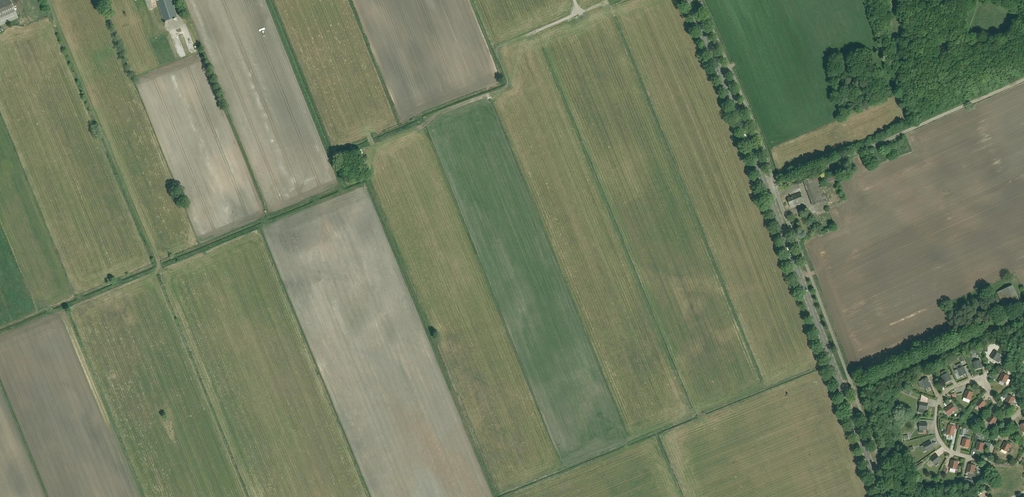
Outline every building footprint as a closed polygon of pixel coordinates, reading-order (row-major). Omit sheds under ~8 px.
[(18,17),(10,0),(2,0),(0,1),(0,26),(18,17)] [(164,22),(177,18),(171,0),(157,0),(164,22)] [(823,199),(818,186),(820,185),(817,176),(803,181),(807,190),(813,206),(824,202),(827,200),(827,198),(823,199)] [(791,208),(804,203),(801,193),(787,198),(791,208)] [(1003,307),(1017,301),(1011,286),(997,292),(1003,307)] [(999,363),(1001,360),(998,358),(1000,355),(995,351),(991,358),(999,363)] [(975,370),(982,368),(980,360),(973,362),(975,370)] [(963,367),(961,363),(956,365),(958,369),(955,371),(956,374),(959,373),(960,377),(967,374),(963,367)] [(946,383),(952,380),(948,373),(942,376),(946,383)] [(1005,383),(1009,376),(1003,373),(999,381),(1005,383)] [(925,390),(932,387),(928,378),(921,380),(925,390)] [(970,400),(973,393),(967,390),(964,398),(970,400)] [(1011,407),(1015,398),(1009,395),(1004,404),(1011,407)] [(982,410),(987,403),(981,398),(976,405),(982,410)] [(928,404),(920,402),(918,413),(924,414),(924,410),(927,410),(928,404)] [(948,415),(957,410),(953,404),(944,410),(948,415)] [(995,427),(997,424),(995,422),(997,419),(992,415),(987,422),(995,427)] [(927,430),(927,423),(920,423),(919,433),(923,433),(923,430),(927,430)] [(956,426),(948,425),(946,435),(947,435),(952,436),(954,436),(956,426)] [(968,448),(970,440),(964,439),(962,446),(968,448)] [(927,451),(934,447),(931,441),(924,445),(927,451)] [(982,451),(984,444),(978,442),(976,450),(982,451)] [(1010,454),(1012,450),(1009,449),(1011,445),(1005,442),(1001,449),(1010,454)] [(936,466),(939,464),(938,462),(941,460),(937,455),(931,460),(936,466)] [(959,470),(960,466),(957,466),(958,462),(952,460),(950,468),(959,470)] [(976,474),(977,470),(974,470),(975,466),(969,464),(967,472),(976,474)]
